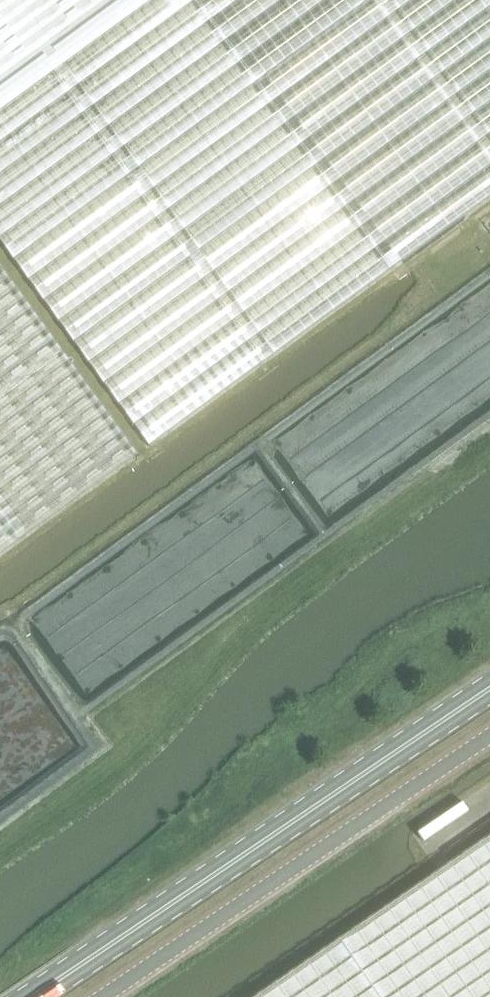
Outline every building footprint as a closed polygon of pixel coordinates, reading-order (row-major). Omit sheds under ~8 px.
[(9,253),(25,275),(68,333),(92,366),(118,402),(150,446),(196,413),(265,363),(324,320),(375,282),(427,244),(479,206),(489,198),(489,0),(0,0),(0,241),(9,253)] [(137,455),(60,350),(0,268),(0,555),(137,455)] [(262,996),(489,996),(489,839),(262,996)]
